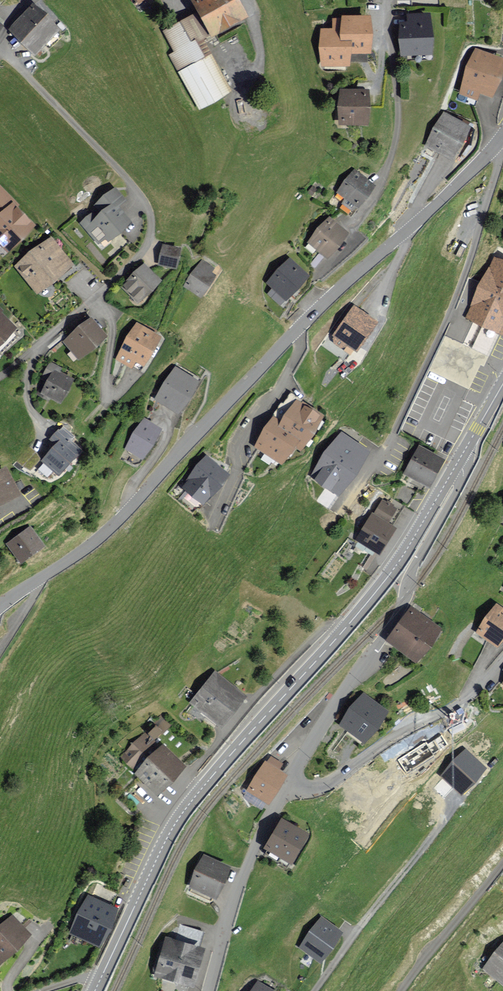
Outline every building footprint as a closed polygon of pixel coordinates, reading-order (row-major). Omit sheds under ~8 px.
[(204,39),(211,35),(245,19),(235,0),(193,0),(201,12),(166,31),(178,52),(172,56),(181,72),(200,108),(232,91),(213,55),(204,39)] [(57,31),(32,7),(10,29),(36,54),(57,31)] [(430,52),(429,15),(409,16),(409,24),(402,24),(403,54),(430,52)] [(320,66),(351,67),(351,51),(370,51),(369,16),(343,17),(343,20),(334,20),(334,29),(322,28),(320,66)] [(502,66),(502,60),(483,53),(475,50),(460,93),(475,99),(478,92),(492,97),(499,78),(502,66)] [(367,124),(367,91),(340,91),(340,123),(367,124)] [(468,127),(444,114),(427,146),(451,159),(468,127)] [(374,185),(356,171),(340,191),(358,206),(374,185)] [(0,187),(0,239),(10,249),(33,226),(12,205),(15,202),(0,187)] [(124,202),(114,190),(95,205),(99,210),(83,222),(98,242),(105,236),(108,240),(129,223),(117,208),(124,202)] [(346,234),(329,219),(309,241),(327,256),(346,234)] [(72,264),(50,238),(17,265),(39,291),(72,264)] [(180,248),(164,245),(159,264),(175,267),(180,248)] [(494,259),(469,318),(502,332),(502,263),(494,259)] [(307,276),(289,260),(267,283),(285,299),(307,276)] [(212,269),(202,262),(185,286),(201,297),(216,277),(209,272),(212,269)] [(160,282),(145,266),(124,286),(139,301),(160,282)] [(375,323),(354,308),(333,336),(354,351),(375,323)] [(15,330),(0,315),(0,345),(15,330)] [(97,327),(91,320),(85,325),(65,342),(79,359),(105,338),(97,327)] [(158,338),(137,325),(118,358),(133,367),(137,360),(143,363),(158,338)] [(62,369),(50,363),(43,375),(50,379),(41,395),(48,399),(49,397),(60,403),(73,380),(60,373),(62,369)] [(198,382),(177,368),(158,399),(179,412),(198,382)] [(324,416),(298,400),(281,426),(274,421),(257,447),(281,463),(293,445),(301,451),(324,416)] [(160,430),(144,420),(128,447),(144,457),(160,430)] [(72,438),(62,429),(52,440),(58,446),(44,461),(58,475),(80,452),(68,441),(72,438)] [(313,476),(339,494),(369,452),(343,434),(313,476)] [(444,459),(420,447),(412,463),(406,473),(416,478),(429,485),(444,459)] [(217,467),(206,457),(195,470),(188,479),(191,482),(186,488),(203,503),(227,475),(217,467)] [(5,469),(0,471),(0,505),(19,494),(5,469)] [(379,554),(395,528),(387,523),(394,512),(388,508),(382,504),(375,515),(372,514),(356,539),(379,554)] [(43,546),(31,528),(8,544),(21,562),(43,546)] [(496,607),(478,632),(498,645),(502,638),(502,612),(496,607)] [(440,630),(412,609),(389,640),(416,661),(440,630)] [(242,695),(217,673),(190,703),(196,707),(192,712),(200,719),(205,713),(218,723),(242,695)] [(387,713),(365,696),(342,723),(364,741),(387,713)] [(150,731),(161,738),(171,722),(160,715),(150,731)] [(183,766),(163,745),(160,748),(147,735),(125,757),(139,771),(137,773),(156,793),(183,766)] [(484,768),(466,751),(444,776),(462,793),(484,768)] [(285,775),(265,763),(248,790),(268,802),(285,775)] [(308,833),(283,819),(266,848),(292,862),(308,833)] [(228,868),(204,857),(191,886),(216,897),(228,868)] [(116,909),(89,896),(72,932),(99,945),(116,909)] [(12,917),(0,928),(0,961),(1,962),(29,935),(12,917)] [(321,918),(301,947),(321,962),(342,933),(321,918)] [(201,948),(167,938),(157,976),(190,985),(201,948)] [(485,968),(502,982),(502,945),(485,968)]
